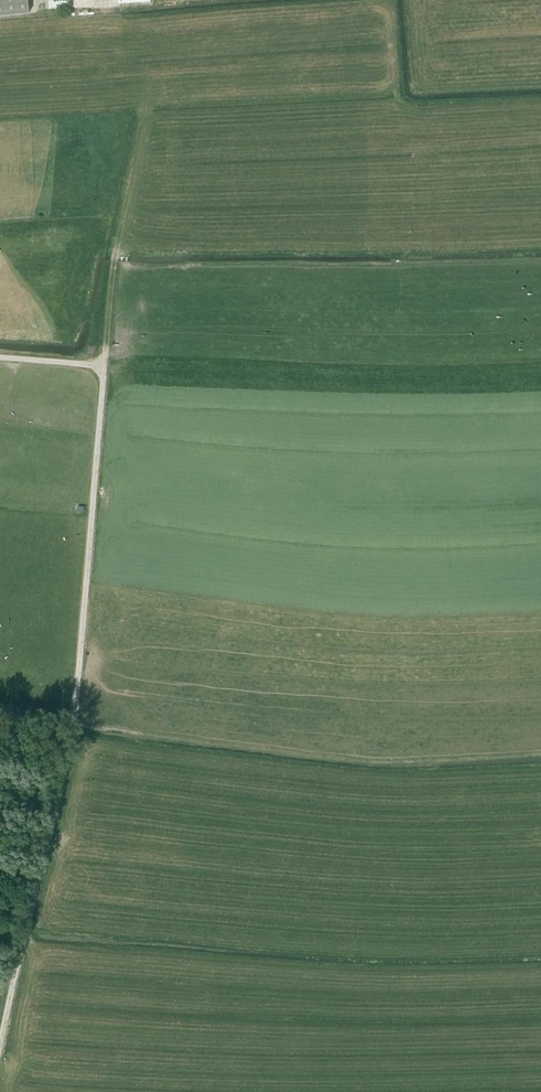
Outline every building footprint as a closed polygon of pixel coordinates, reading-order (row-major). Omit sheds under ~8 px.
[(29,13),(28,0),(0,0),(0,16),(29,13)]
